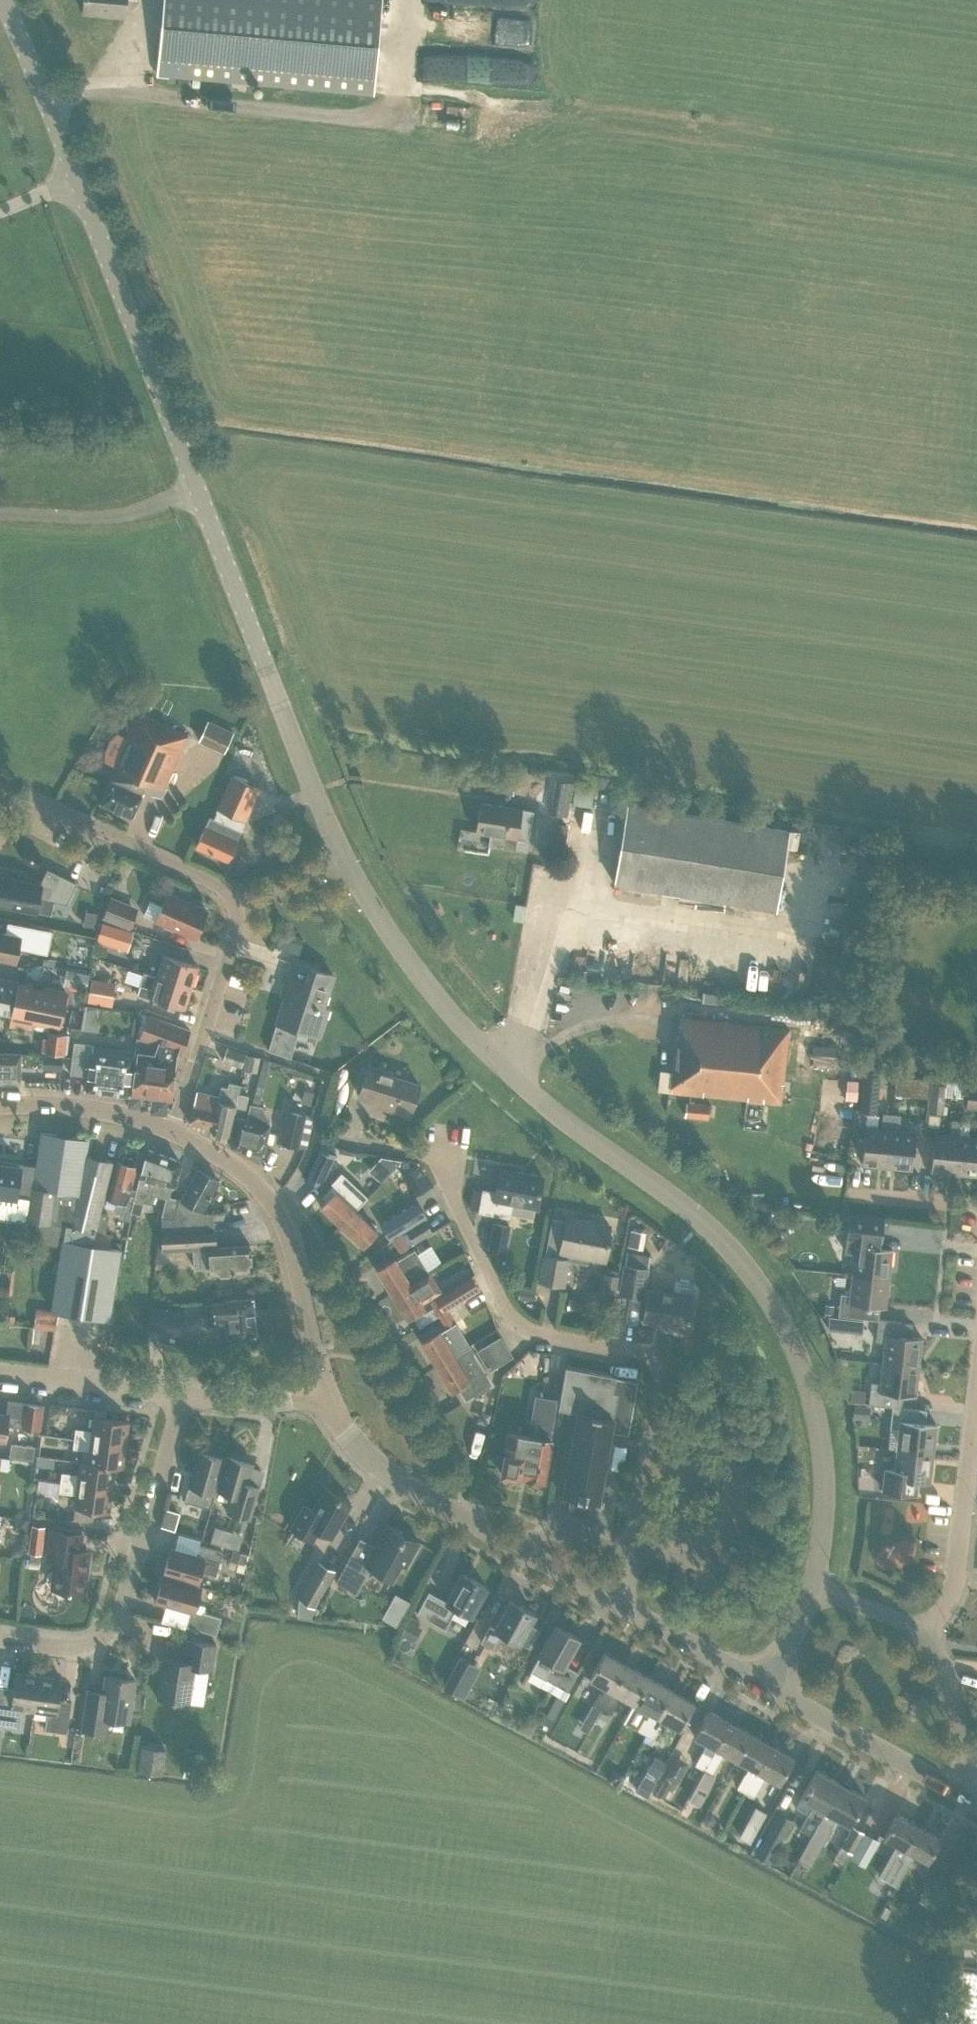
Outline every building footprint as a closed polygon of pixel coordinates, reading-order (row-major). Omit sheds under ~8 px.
[(83,12),(124,16),(126,0),(84,0),(83,12)] [(157,73),(298,86),(373,93),(381,0),(164,0),(157,73)] [(449,66),(449,85),(483,84),(481,49),(438,51),(439,67),(449,66)] [(100,802),(132,816),(144,788),(160,796),(188,734),(136,711),(125,735),(117,732),(110,739),(105,750),(105,761),(112,764),(110,769),(114,771),(100,802)] [(233,731),(207,719),(198,739),(224,751),(233,731)] [(240,830),(231,826),(236,815),(244,819),(258,787),(230,774),(214,810),(215,810),(212,817),(209,816),(205,824),(196,845),(227,859),(236,838),(240,830)] [(526,850),(533,810),(481,801),(476,830),(490,833),(488,844),(526,850)] [(775,908),(788,829),(627,803),(614,882),(775,908)] [(37,866),(42,856),(26,848),(21,857),(37,866)] [(66,902),(76,882),(47,868),(40,883),(0,875),(0,877),(0,904),(36,911),(39,897),(66,902)] [(155,919),(194,936),(206,909),(167,892),(155,919)] [(138,906),(110,895),(101,918),(130,929),(138,906)] [(127,949),(132,931),(103,922),(97,940),(127,949)] [(50,931),(27,926),(25,938),(48,943),(50,931)] [(16,966),(22,937),(0,933),(0,963),(16,966)] [(163,953),(156,975),(191,986),(198,964),(163,953)] [(288,986),(269,1044),(289,1050),(296,1028),(319,1035),(327,1008),(322,1007),(333,974),(291,961),(284,985),(288,986)] [(61,978),(80,978),(79,966),(61,966),(61,978)] [(393,969),(382,976),(389,988),(400,982),(393,969)] [(144,971),(140,984),(137,993),(184,1008),(191,986),(156,975),(144,971)] [(66,990),(45,986),(45,988),(33,985),(33,984),(0,978),(0,1015),(10,1017),(8,1026),(32,1030),(34,1022),(59,1027),(66,990)] [(115,982),(91,978),(87,1001),(111,1005),(115,982)] [(660,990),(638,992),(639,1001),(661,999),(660,990)] [(81,1031),(90,1034),(97,1011),(87,1008),(81,1031)] [(189,1029),(147,1014),(140,1038),(137,1037),(135,1047),(137,1050),(132,1093),(170,1098),(176,1054),(177,1051),(182,1052),(189,1029)] [(676,1035),(672,1071),(670,1090),(781,1102),(789,1028),(680,1016),(678,1035),(676,1035)] [(66,1033),(47,1031),(47,1037),(42,1036),(40,1051),(64,1054),(66,1033)] [(86,1087),(132,1093),(137,1050),(114,1046),(74,1041),(70,1073),(87,1075),(86,1087)] [(246,1052),(227,1045),(221,1060),(240,1067),(246,1052)] [(0,1052),(0,1079),(19,1080),(20,1052),(0,1052)] [(391,1071),(368,1063),(359,1094),(384,1102),(382,1106),(409,1114),(419,1084),(390,1074),(391,1071)] [(839,1090),(842,1077),(803,1071),(799,1093),(814,1096),(809,1126),(799,1124),(798,1132),(823,1136),(825,1124),(846,1128),(852,1092),(839,1090)] [(879,1073),(862,1071),(859,1110),(876,1111),(879,1073)] [(237,1098),(239,1092),(241,1084),(229,1081),(228,1086),(221,1085),(219,1096),(196,1091),(189,1122),(212,1127),(218,1100),(230,1103),(231,1097),(237,1098)] [(967,1082),(965,1107),(976,1108),(976,1083),(967,1082)] [(946,1085),(930,1083),(928,1112),(943,1113),(946,1085)] [(218,1100),(212,1127),(211,1129),(213,1133),(225,1136),(229,1133),(236,1105),(245,1107),(248,1095),(239,1092),(237,1098),(231,1097),(230,1103),(218,1100)] [(708,1117),(709,1105),(685,1102),(684,1114),(708,1117)] [(246,1118),(236,1116),(230,1145),(262,1152),(270,1119),(268,1118),(263,1106),(250,1103),(246,1118)] [(306,1113),(286,1108),(279,1142),(299,1147),(306,1113)] [(862,1163),(886,1166),(891,1113),(882,1112),(881,1127),(865,1125),(862,1163)] [(900,1113),(891,1113),(886,1166),(911,1168),(914,1130),(899,1128),(900,1113)] [(931,1170),(955,1172),(960,1119),(951,1118),(950,1133),(934,1131),(931,1170)] [(960,1119),(955,1172),(976,1174),(976,1136),(968,1135),(969,1120),(960,1119)] [(109,1318),(119,1247),(90,1243),(112,1160),(86,1153),(87,1138),(42,1131),(33,1186),(30,1186),(26,1219),(35,1220),(32,1240),(61,1245),(51,1309),(109,1318)] [(335,1153),(321,1146),(305,1179),(320,1186),(335,1153)] [(166,1196),(161,1215),(161,1216),(173,1216),(177,1197),(168,1195),(172,1184),(175,1185),(181,1163),(179,1159),(146,1147),(136,1188),(131,1210),(132,1211),(140,1213),(143,1200),(152,1202),(155,1193),(166,1196)] [(131,1210),(136,1188),(131,1187),(136,1166),(133,1165),(134,1160),(132,1156),(125,1154),(121,1157),(120,1161),(117,1160),(106,1197),(117,1200),(114,1211),(122,1213),(121,1216),(130,1219),(132,1211),(131,1210)] [(362,1170),(347,1156),(338,1166),(354,1180),(362,1170)] [(15,1204),(21,1165),(0,1162),(0,1202),(15,1204)] [(537,1206),(542,1175),(499,1167),(495,1191),(482,1188),(478,1211),(510,1217),(512,1202),(537,1206)] [(177,1197),(173,1216),(194,1216),(194,1211),(196,1208),(202,1211),(218,1179),(197,1168),(180,1199),(177,1197)] [(367,1197),(340,1172),(331,1182),(333,1183),(323,1193),(328,1197),(320,1205),(341,1225),(355,1210),(367,1197)] [(415,1194),(429,1185),(424,1177),(410,1186),(415,1194)] [(416,1199),(379,1222),(388,1238),(426,1215),(416,1199)] [(376,1229),(355,1210),(341,1225),(362,1244),(376,1229)] [(852,1273),(889,1277),(892,1248),(877,1247),(880,1217),(849,1213),(845,1251),(855,1252),(852,1273)] [(566,1216),(565,1220),(552,1217),(545,1254),(544,1254),(540,1280),(562,1284),(568,1251),(605,1258),(609,1239),(606,1238),(609,1224),(566,1216)] [(640,1217),(635,1235),(651,1239),(655,1221),(640,1217)] [(413,1242),(432,1231),(425,1220),(407,1231),(413,1242)] [(505,1224),(493,1222),(489,1245),(501,1247),(505,1224)] [(231,1271),(251,1270),(250,1244),(215,1246),(214,1230),(158,1233),(154,1262),(164,1262),(163,1250),(192,1248),(193,1267),(210,1266),(210,1272),(216,1272),(220,1276),(228,1276),(231,1271)] [(401,1232),(391,1238),(399,1251),(408,1245),(401,1232)] [(474,1243),(440,1258),(448,1278),(483,1263),(474,1243)] [(428,1270),(414,1248),(396,1259),(395,1257),(377,1268),(392,1293),(410,1282),(409,1282),(428,1270)] [(686,1329),(692,1293),(674,1290),(673,1294),(644,1288),(647,1268),(650,1255),(626,1251),(624,1264),(619,1292),(647,1296),(643,1319),(664,1322),(664,1325),(686,1329)] [(429,1271),(410,1282),(392,1293),(406,1317),(424,1306),(421,1301),(440,1290),(429,1271)] [(619,1274),(603,1272),(599,1298),(614,1301),(619,1274)] [(885,1306),(889,1277),(852,1273),(850,1293),(841,1292),(838,1314),(862,1317),(863,1303),(885,1306)] [(470,1276),(440,1294),(441,1296),(447,1305),(448,1308),(478,1290),(470,1276)] [(429,1301),(437,1314),(448,1308),(446,1306),(447,1305),(441,1296),(440,1294),(429,1301)] [(225,1323),(226,1336),(255,1334),(252,1297),(224,1300),(224,1302),(206,1303),(207,1324),(225,1323)] [(46,1324),(47,1306),(28,1305),(28,1323),(46,1324)] [(183,1309),(152,1305),(149,1329),(180,1333),(183,1309)] [(449,1310),(448,1308),(437,1314),(446,1328),(456,1321),(449,1310)] [(885,1341),(883,1361),(919,1365),(922,1337),(900,1334),(902,1321),(878,1318),(875,1340),(885,1341)] [(421,1341),(436,1365),(454,1354),(439,1330),(421,1341)] [(500,1334),(489,1341),(502,1362),(513,1355),(500,1334)] [(493,1383),(470,1345),(436,1365),(451,1390),(457,1386),(465,1399),(493,1383)] [(638,1374),(566,1361),(558,1408),(577,1412),(562,1494),(569,1495),(568,1513),(587,1517),(591,1499),(598,1501),(613,1418),(630,1421),(638,1374)] [(915,1394),(919,1365),(883,1361),(880,1382),(871,1381),(868,1402),(892,1405),(893,1405),(894,1392),(915,1394)] [(549,1439),(556,1399),(541,1396),(538,1411),(532,1410),(530,1420),(536,1421),(534,1436),(508,1431),(500,1472),(504,1473),(503,1477),(517,1480),(518,1475),(529,1477),(530,1482),(537,1483),(540,1479),(542,1480),(550,1439),(549,1439)] [(0,1413),(0,1439),(5,1440),(7,1424),(39,1429),(43,1404),(8,1400),(6,1414),(0,1413)] [(868,1406),(854,1405),(853,1416),(866,1417),(868,1406)] [(899,1427),(897,1448),(933,1452),(936,1424),(914,1421),(916,1408),(893,1405),(892,1405),(890,1426),(899,1427)] [(75,1427),(74,1437),(125,1444),(129,1420),(94,1416),(92,1429),(75,1427)] [(88,1462),(115,1465),(123,1466),(125,1444),(74,1437),(72,1447),(89,1449),(88,1462)] [(930,1481),(933,1452),(897,1448),(894,1468),(885,1467),(882,1489),(906,1492),(908,1478),(930,1481)] [(185,1500),(209,1507),(213,1492),(223,1457),(198,1451),(185,1500)] [(252,1462),(227,1455),(217,1490),(229,1493),(224,1512),(250,1519),(259,1485),(247,1481),(252,1462)] [(24,1474),(26,1460),(14,1458),(12,1473),(24,1474)] [(61,1471),(60,1482),(112,1489),(115,1465),(88,1462),(80,1461),(78,1473),(61,1471)] [(112,1489),(60,1482),(37,1479),(35,1494),(58,1497),(58,1491),(75,1493),(74,1507),(73,1519),(93,1522),(94,1509),(109,1511),(112,1489)] [(313,1540),(320,1530),(332,1536),(351,1502),(325,1488),(313,1508),(303,1502),(290,1527),(313,1540)] [(387,1523),(375,1545),(360,1537),(345,1563),(361,1572),(365,1564),(391,1579),(401,1562),(406,1565),(419,1541),(387,1523)] [(53,1587),(82,1591),(88,1550),(79,1549),(81,1533),(52,1529),(48,1556),(57,1557),(53,1587)] [(216,1573),(222,1550),(199,1544),(196,1554),(169,1547),(162,1574),(198,1584),(202,1569),(216,1573)] [(314,1605),(334,1569),(318,1561),(298,1596),(314,1605)] [(417,1611),(444,1626),(455,1606),(470,1614),(486,1585),(462,1572),(446,1600),(428,1590),(417,1611)] [(293,1573),(278,1587),(288,1598),(304,1585),(293,1573)] [(198,1584),(162,1574),(154,1602),(189,1612),(185,1625),(216,1634),(221,1617),(195,1609),(202,1585),(198,1584)] [(520,1641),(534,1612),(510,1599),(495,1628),(490,1625),(482,1642),(497,1649),(505,1633),(520,1641)] [(420,1621),(411,1616),(400,1634),(409,1639),(420,1621)] [(530,1669),(567,1690),(577,1671),(563,1663),(578,1637),(555,1624),(530,1669)] [(212,1670),(215,1649),(187,1645),(184,1661),(163,1657),(157,1697),(189,1702),(194,1667),(212,1670)] [(593,1704),(601,1708),(626,1663),(604,1651),(589,1677),(606,1686),(602,1693),(600,1691),(593,1704)] [(481,1667),(459,1654),(442,1686),(464,1698),(481,1667)] [(618,1693),(634,1702),(649,1676),(626,1663),(601,1708),(610,1713),(617,1701),(614,1700),(618,1693)] [(34,1710),(39,1675),(15,1671),(12,1694),(0,1692),(0,1722),(18,1725),(21,1708),(34,1710)] [(129,1721),(135,1679),(105,1674),(101,1701),(86,1698),(81,1728),(98,1731),(100,1716),(129,1721)] [(62,1678),(39,1675),(34,1710),(47,1711),(45,1728),(66,1732),(70,1710),(57,1708),(62,1678)] [(671,1688),(649,1676),(634,1702),(650,1711),(646,1717),(644,1716),(637,1728),(646,1733),(671,1688)] [(693,1700),(671,1688),(646,1733),(654,1738),(661,1725),(658,1724),(662,1717),(678,1727),(693,1700)] [(696,1763),(703,1768),(729,1720),(708,1709),(694,1734),(708,1742),(696,1763)] [(723,1751),(736,1758),(750,1732),(729,1720),(703,1768),(711,1772),(723,1751)] [(737,1787),(745,1791),(772,1744),(750,1732),(736,1758),(749,1765),(737,1787)] [(165,1748),(142,1744),(138,1768),(162,1771),(165,1748)] [(793,1756),(772,1744),(745,1791),(752,1796),(765,1774),(778,1781),(793,1756)] [(800,1828),(812,1834),(840,1782),(816,1768),(800,1797),(813,1804),(808,1814),(808,1813),(800,1828)] [(864,1795),(840,1782),(812,1834),(808,1842),(819,1848),(836,1816),(850,1823),(864,1795)] [(769,1861),(793,1819),(778,1811),(755,1853),(769,1861)] [(879,1875),(888,1879),(918,1825),(896,1813),(883,1836),(897,1843),(879,1875)] [(864,1831),(851,1824),(840,1847),(852,1853),(864,1831)] [(939,1837),(918,1825),(888,1879),(896,1884),(913,1853),(927,1860),(939,1837)] [(879,1840),(864,1832),(858,1843),(873,1850),(879,1840)] [(939,1888),(932,1884),(929,1882),(919,1900),(930,1906),(939,1888)]
